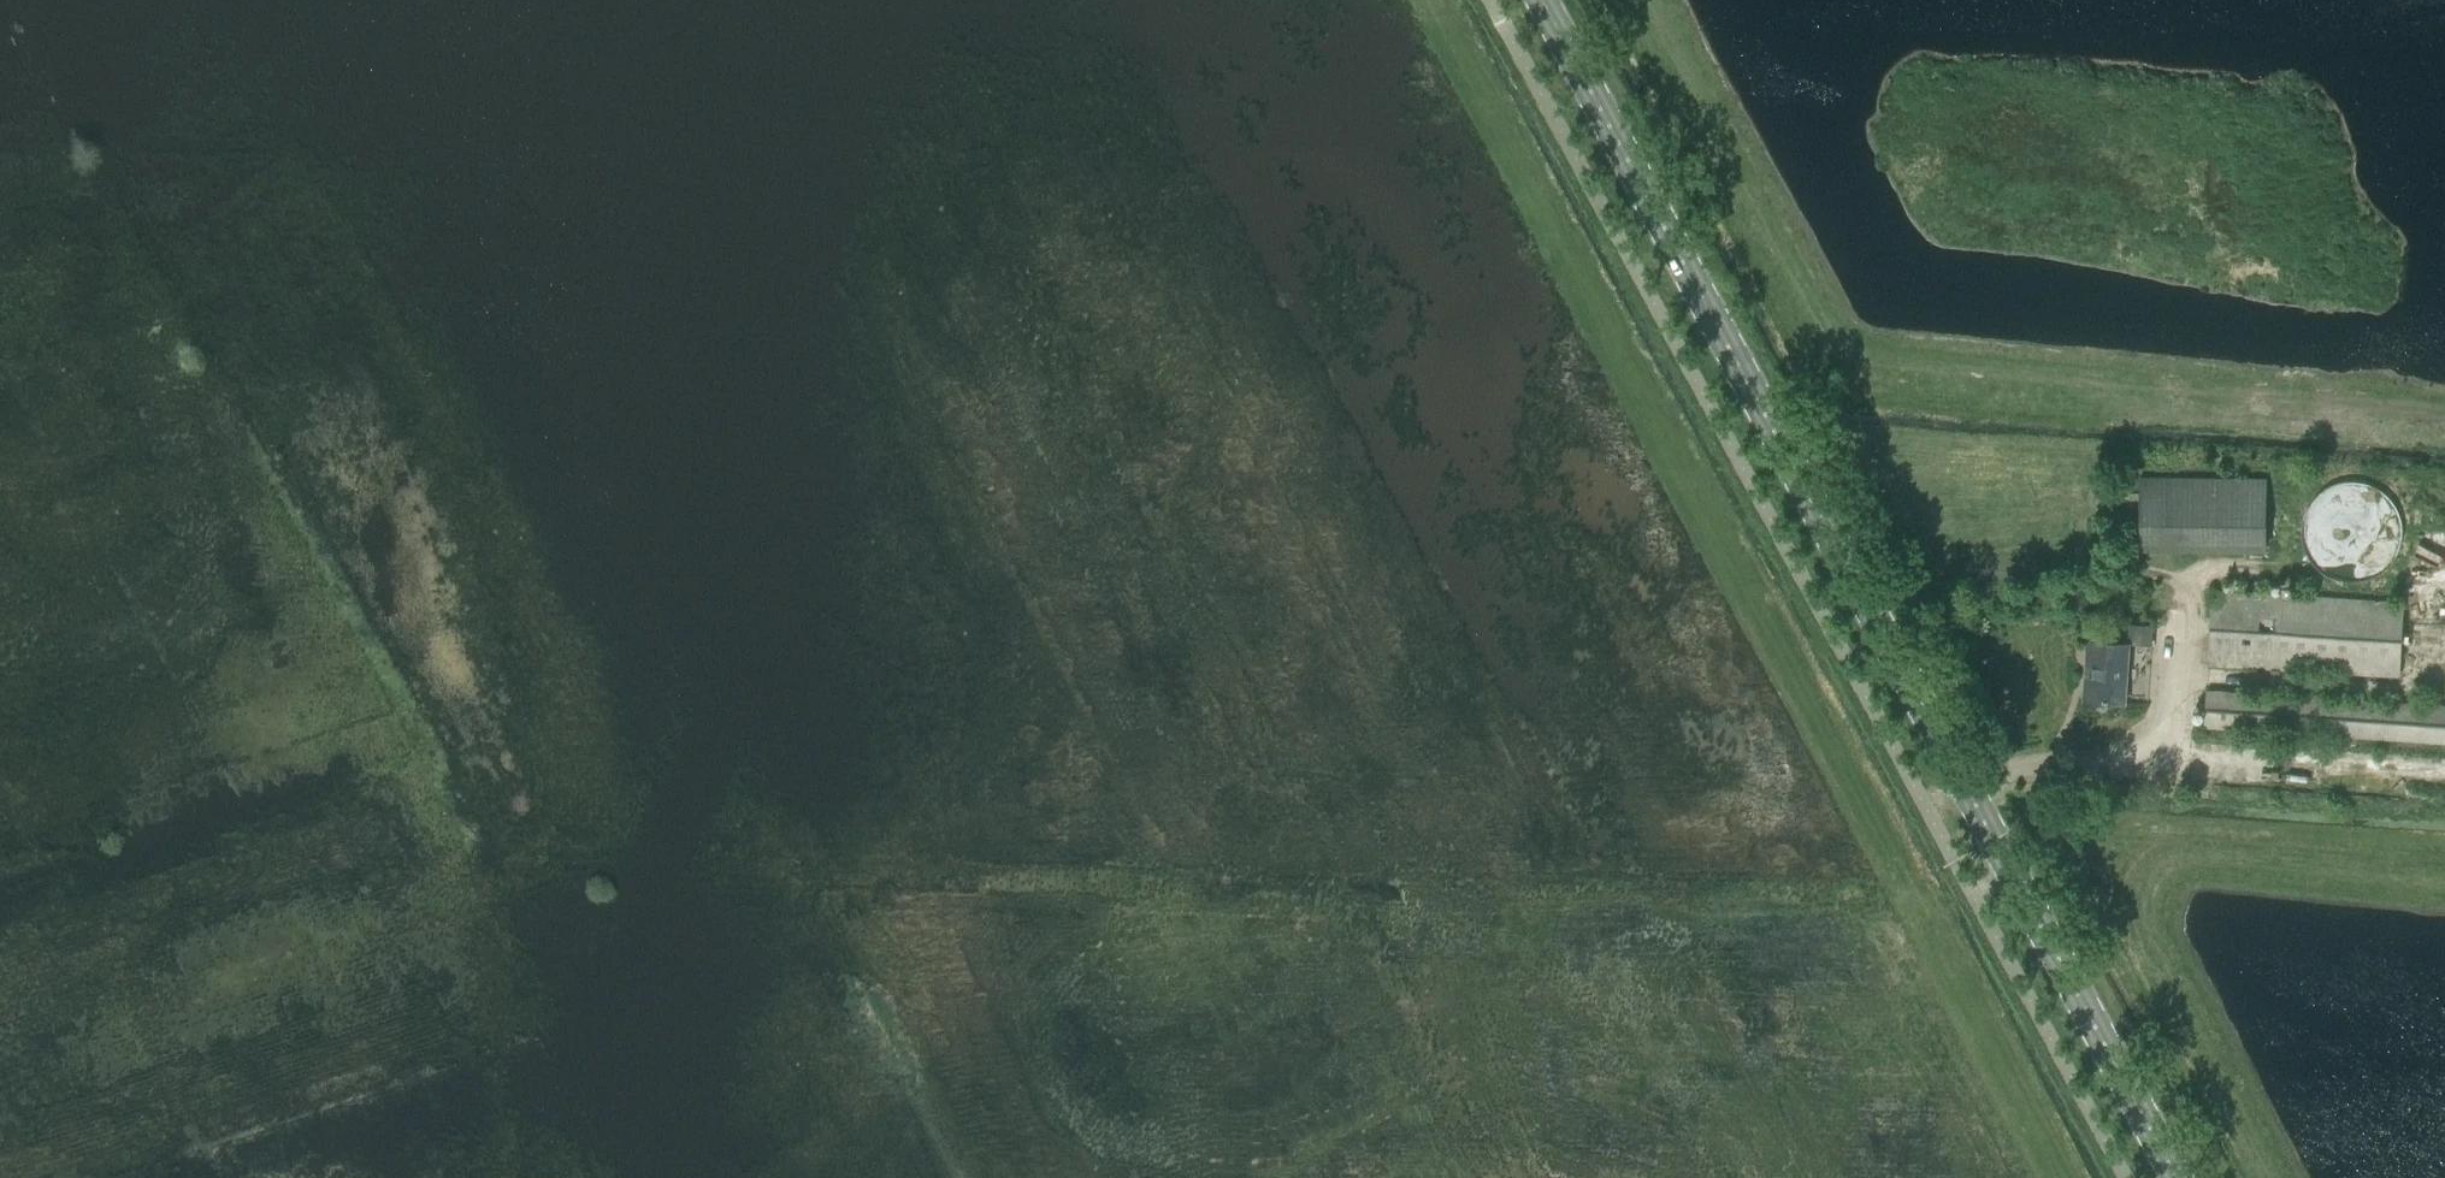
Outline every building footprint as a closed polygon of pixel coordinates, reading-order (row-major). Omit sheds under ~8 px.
[(2264,558),(2265,478),(2139,477),(2138,556),(2264,558)] [(2401,542),(2402,526),(2397,510),(2388,497),(2374,487),(2357,482),(2340,483),(2324,490),(2311,501),(2304,517),(2301,533),(2304,549),(2312,563),(2324,574),(2339,581),(2355,582),(2371,578),(2385,570),(2395,557),(2401,542)] [(2209,664),(2400,678),(2405,605),(2214,592),(2209,664)] [(2085,700),(2124,703),(2128,645),(2089,643),(2085,700)] [(2444,745),(2444,708),(2207,691),(2204,727),(2444,745)]
